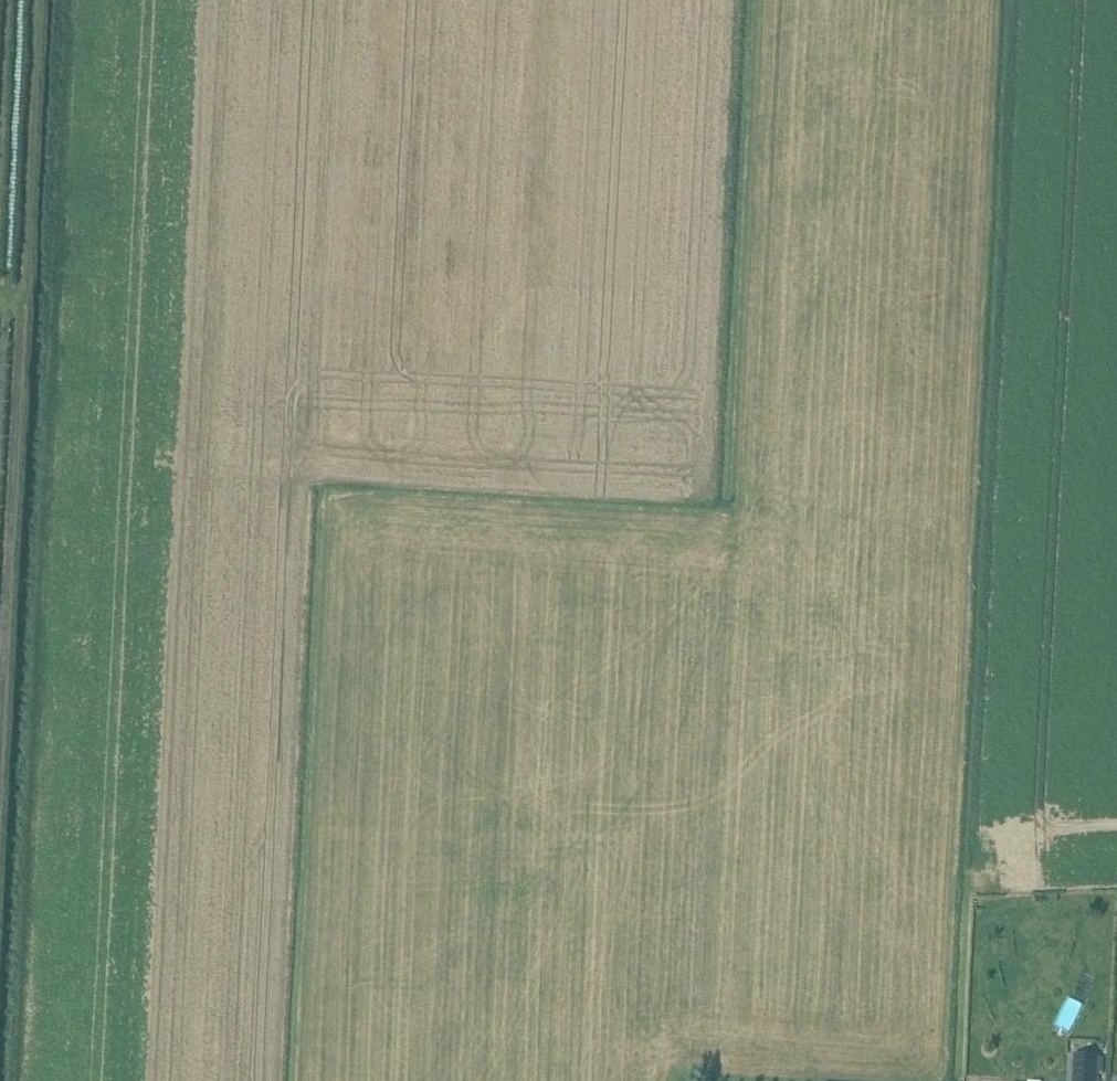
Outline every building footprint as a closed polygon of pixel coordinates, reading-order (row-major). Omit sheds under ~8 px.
[(1073,1057),(1071,1080),(1096,1080),(1097,1058),(1073,1057)]
